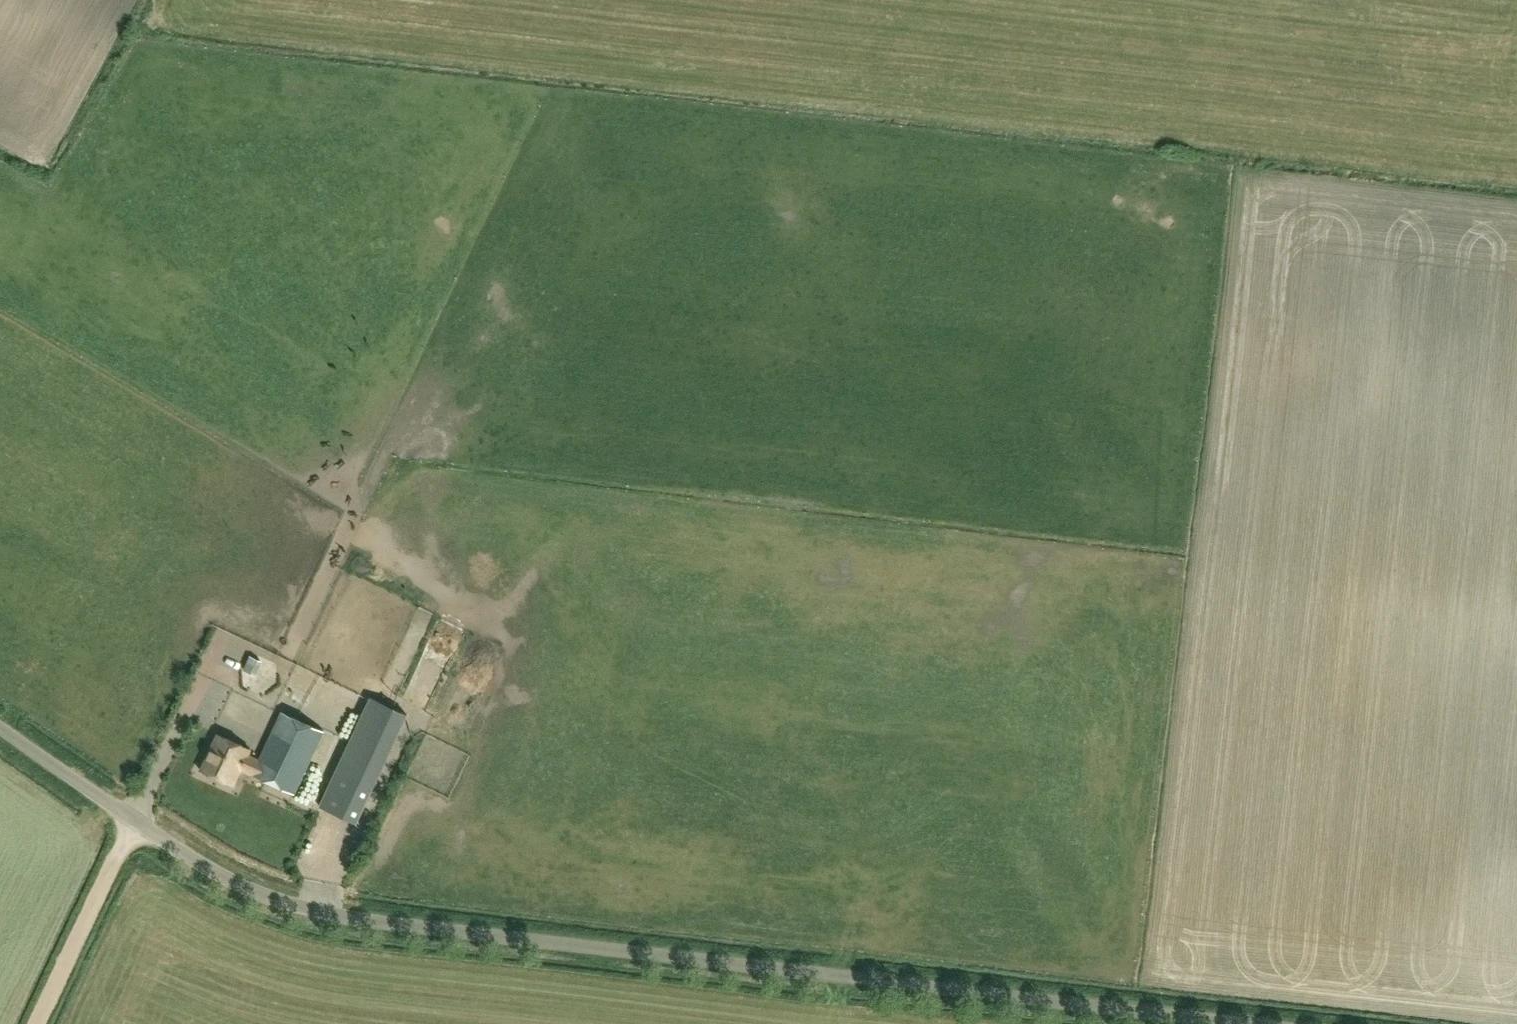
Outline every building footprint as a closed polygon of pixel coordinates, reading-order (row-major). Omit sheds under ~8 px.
[(248,689),(269,690),(270,663),(249,663),(248,689)] [(367,783),(400,713),(371,699),(338,769),(320,807),(356,824),(374,786),(367,783)] [(295,794),(323,731),(281,712),(259,761),(253,776),(295,794)] [(234,787),(241,770),(253,776),(259,761),(247,756),(250,750),(217,736),(201,772),(234,787)]
